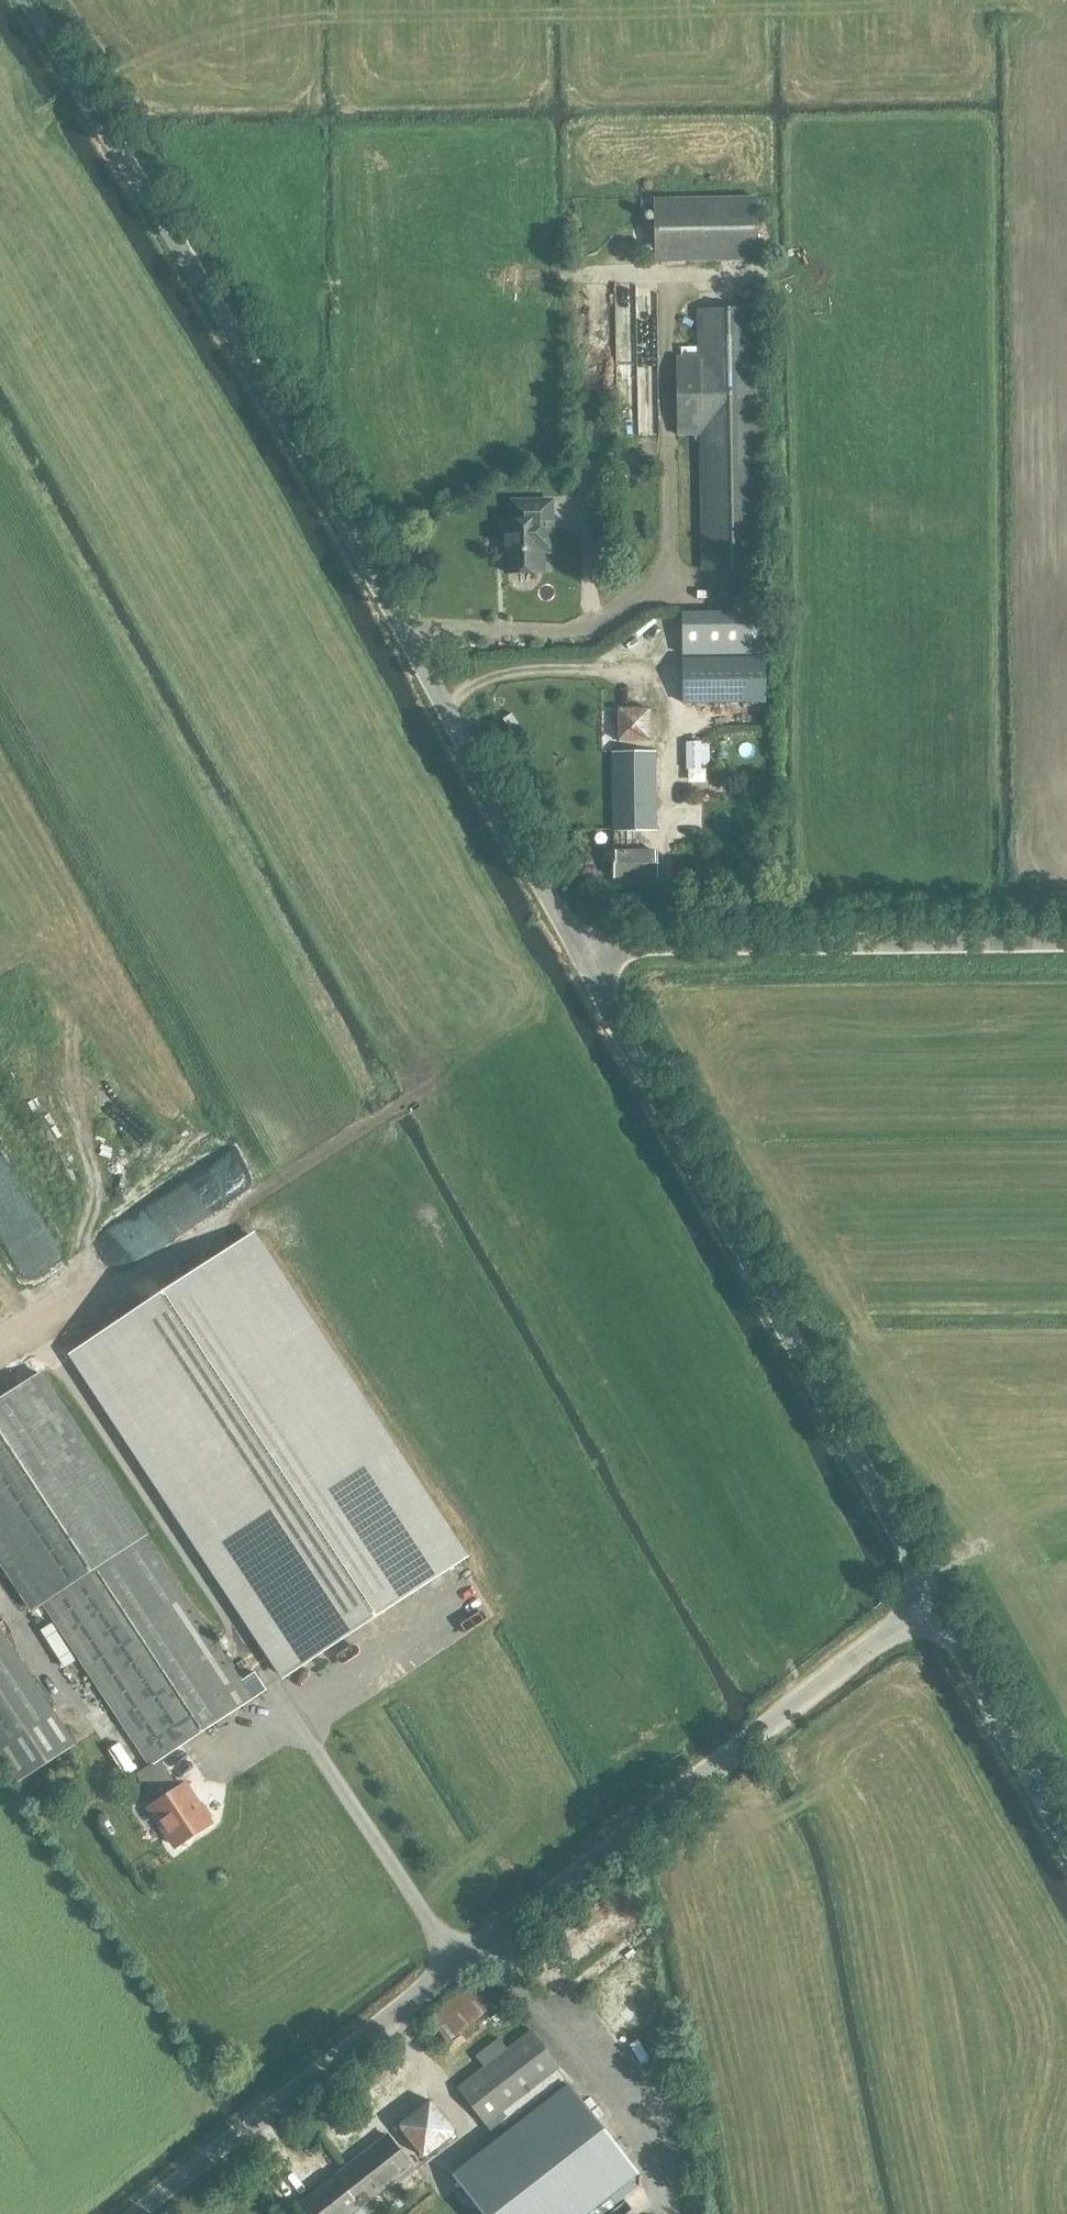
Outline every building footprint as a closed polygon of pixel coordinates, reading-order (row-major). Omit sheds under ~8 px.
[(656,263),(758,261),(756,198),(655,200),(656,263)] [(703,570),(762,569),(758,308),(698,310),(699,358),(676,359),(677,435),(701,435),(703,570)] [(544,501),(515,502),(515,521),(506,522),(507,542),(509,542),(510,573),(545,572),(544,551),(555,551),(555,529),(544,529),(544,501)] [(683,654),(765,653),(764,611),(683,612),(683,654)] [(684,700),(765,699),(765,658),(683,658),(684,700)] [(619,740),(650,740),(650,709),(619,709),(619,740)] [(515,726),(508,713),(499,718),(506,731),(515,726)] [(686,742),(686,770),(702,769),(702,767),(709,767),(709,743),(701,744),(701,741),(686,742)] [(656,752),(612,752),(613,831),(615,831),(615,847),(602,847),(602,861),(615,861),(615,878),(656,878),(656,852),(641,852),(641,830),(657,830),(656,752)] [(187,1228),(233,1196),(209,1161),(163,1193),(187,1228)] [(10,1259),(40,1240),(0,1177),(0,1243),(10,1259)] [(73,1353),(286,1676),(465,1558),(252,1235),(73,1353)] [(45,1603),(151,1765),(138,1774),(136,1775),(156,1805),(151,1808),(176,1847),(211,1824),(186,1785),(180,1789),(161,1759),(252,1700),(145,1537),(39,1377),(0,1402),(0,1562),(33,1611),(45,1603)] [(76,1745),(1,1632),(0,1633),(0,1751),(20,1782),(76,1745)] [(128,1772),(140,1765),(124,1740),(113,1747),(128,1772)] [(473,1980),(432,2016),(453,2040),(494,2004),(473,1980)] [(486,2125),(560,2067),(532,2031),(508,2050),(500,2040),(477,2058),(486,2068),(458,2090),(486,2125)] [(637,2172),(571,2087),(455,2177),(483,2213),(583,2213),(637,2172)] [(424,2158),(457,2132),(431,2099),(398,2125),(424,2158)] [(412,2167),(388,2135),(304,2202),(313,2213),(366,2213),(361,2207),(412,2167)]
